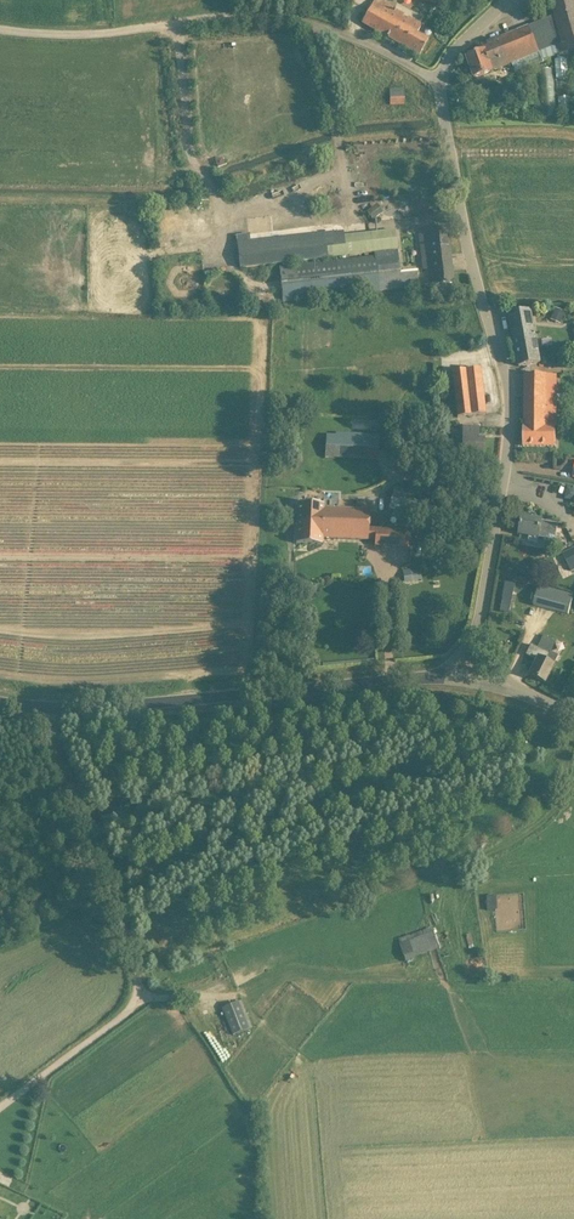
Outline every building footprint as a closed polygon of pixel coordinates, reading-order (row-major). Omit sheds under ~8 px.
[(362,23),(419,56),(428,40),(417,33),(422,25),(408,17),(406,20),(403,18),(404,15),(377,0),(375,0),(362,23)] [(555,16),(528,27),(483,45),(483,48),(485,52),(467,58),(475,78),(493,71),(512,64),(516,74),(542,64),(540,61),(565,54),(565,55),(573,53),(573,0),(550,0),(555,16)] [(567,59),(558,59),(557,77),(567,78),(567,59)] [(390,106),(404,105),(404,88),(390,89),(390,106)] [(571,97),(560,97),(561,110),(572,109),(571,97)] [(524,114),(537,113),(537,105),(524,106),(524,114)] [(373,220),(383,212),(377,204),(366,211),(373,220)] [(366,253),(376,252),(396,250),(397,250),(395,230),(335,237),(335,232),(322,234),(325,260),(366,255),(366,253)] [(419,233),(419,241),(422,260),(449,256),(446,230),(419,233)] [(325,260),(322,234),(250,242),(249,234),(236,236),(240,269),(325,260)] [(399,275),(396,250),(376,252),(376,256),(280,267),(283,301),(418,286),(417,273),(399,275)] [(433,285),(452,283),(449,256),(422,260),(423,270),(431,269),(433,285)] [(556,308),(553,316),(563,320),(566,312),(556,308)] [(510,314),(519,367),(541,363),(531,310),(510,314)] [(453,385),(457,418),(485,415),(479,369),(452,372),(444,373),(445,386),(453,385)] [(557,426),(557,376),(525,375),(525,394),(524,415),(524,426),(523,446),(556,447),(556,426),(557,426)] [(478,439),(478,428),(463,427),(462,457),(482,458),(483,440),(478,439)] [(379,460),(380,436),(337,434),(337,437),(326,436),(325,458),(379,460)] [(409,516),(414,494),(395,488),(388,509),(409,516)] [(297,522),(369,526),(369,511),(323,509),(324,504),(298,503),(297,522)] [(558,523),(544,521),(523,517),(520,534),(545,539),(544,543),(547,548),(552,549),(556,546),(557,540),(556,538),(558,523)] [(368,540),(368,529),(369,526),(297,522),(296,544),(322,545),(322,538),(368,540)] [(375,529),(374,541),(374,546),(404,548),(405,531),(375,529)] [(455,535),(446,534),(446,543),(454,544),(455,535)] [(572,572),(573,570),(573,548),(563,553),(572,572)] [(412,582),(411,581),(411,574),(410,572),(402,573),(404,583),(412,582)] [(510,614),(516,585),(506,583),(499,612),(510,614)] [(573,595),(550,589),(538,586),(533,605),(568,614),(573,595)] [(550,654),(547,653),(531,645),(525,655),(536,660),(529,675),(544,683),(553,665),(546,661),(550,654)] [(488,880),(487,874),(482,871),(476,875),(477,881),(483,884),(488,880)] [(495,910),(494,896),(486,896),(487,911),(495,910)] [(405,961),(438,950),(432,933),(399,944),(405,961)] [(249,1029),(238,1002),(222,1008),(233,1035),(249,1029)]
